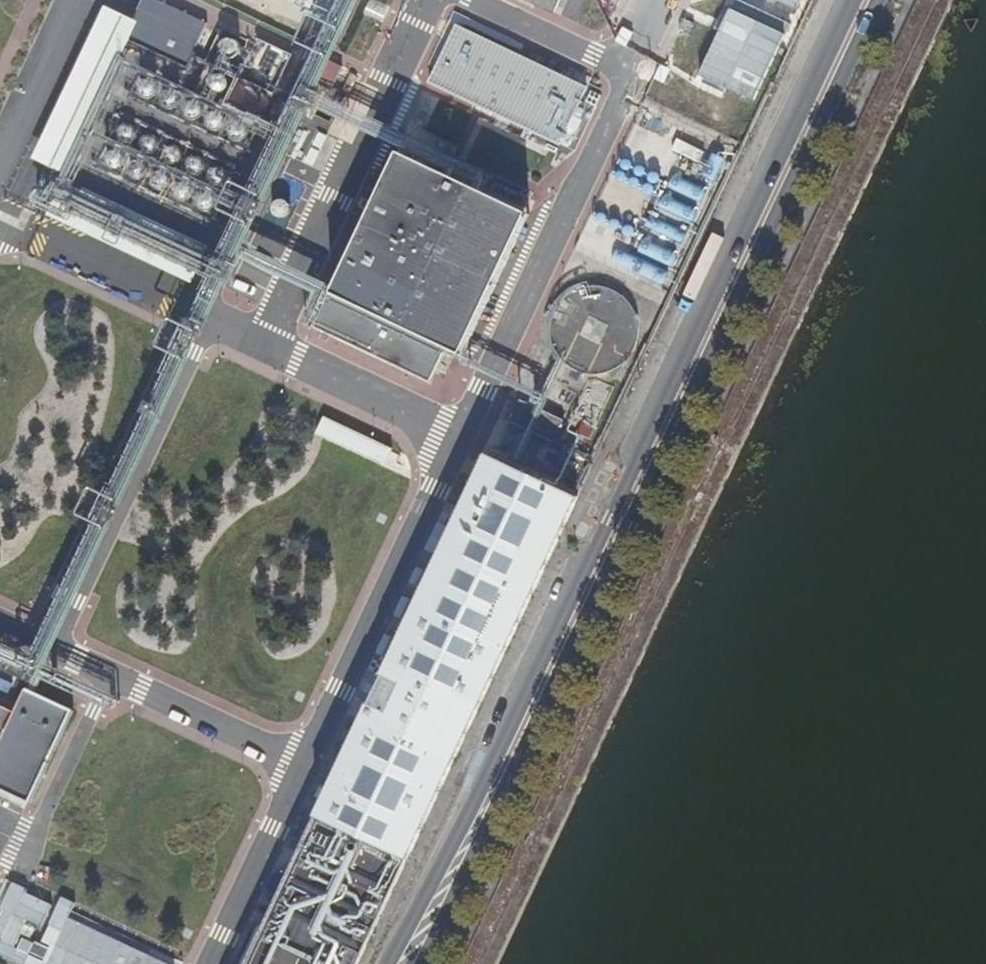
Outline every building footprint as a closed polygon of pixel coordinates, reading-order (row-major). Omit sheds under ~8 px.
[(138,22),(105,6),(93,30),(31,159),(65,175),(138,22)] [(728,9),(697,77),(753,102),(784,34),(728,9)] [(455,18),(427,81),(569,144),(597,80),(455,18)] [(236,41),(233,39),(230,39),(226,39),(223,41),(221,43),(219,46),(219,50),(220,53),(222,56),(225,58),(228,59),(231,59),(234,57),(237,55),(238,53),(239,49),(239,46),(238,43),(236,41)] [(226,75),(223,73),(220,72),(217,73),(214,74),(211,77),(210,80),(210,83),(210,86),(212,89),(215,91),(218,92),(222,92),(225,91),(227,89),(229,86),(230,83),(229,80),(228,77),(226,75)] [(155,81),(152,79),(149,79),(146,79),(143,80),(140,83),(139,86),(139,89),(140,93),(141,96),(144,97),(147,98),(151,98),(154,97),(156,95),(158,92),(159,89),(158,86),(157,83),(155,81)] [(255,88),(252,87),(249,86),(246,87),(243,88),(240,91),(239,94),(239,97),(239,100),(241,103),(244,105),(247,106),(251,106),(254,105),(256,103),(258,100),(259,97),(258,94),(257,91),(255,88)] [(177,91),(174,90),(171,89),(168,89),(165,91),(162,93),(161,97),(161,100),(161,103),(163,106),(166,108),(169,109),(173,109),(176,108),(178,106),(180,103),(181,100),(180,97),(179,94),(177,91)] [(201,102),(198,101),(195,100),(192,100),(189,102),(187,104),(185,107),(185,111),(186,114),(188,117),(190,119),(194,120),(197,120),(200,118),(202,116),(204,114),(205,111),(205,107),(203,104),(201,102)] [(223,113),(220,112),(217,111),(213,111),(210,113),(208,115),(207,119),(206,122),(207,125),(209,128),(212,130),(215,131),(218,131),(221,130),(224,127),(226,125),(226,122),(226,118),(225,116),(223,113)] [(246,123),(243,121),(240,121),(236,121),(233,123),(231,125),(230,128),(229,132),(230,135),(232,138),(235,140),(238,141),(242,140),(244,139),(247,137),(249,135),(249,131),(249,128),(248,125),(246,123)] [(133,127),(131,125),(128,125),(124,125),(121,127),(119,129),(117,132),(117,136),(118,139),(120,142),(123,144),(126,145),(129,145),(132,143),(135,141),(136,139),(137,135),(137,132),(136,129),(133,127)] [(156,137),(153,136),(150,135),(147,135),(144,137),(141,139),(140,142),(140,146),(140,149),(142,152),(145,154),(148,155),(152,155),(155,153),(157,151),(159,149),(160,146),(159,142),(158,139),(156,137)] [(179,146),(176,144),(173,144),(169,144),(166,146),(164,148),(163,151),(162,155),(163,158),(165,161),(168,163),(171,164),(174,164),(177,162),(180,160),(182,158),(182,154),(182,151),(181,148),(179,146)] [(121,152),(118,151),(115,150),(112,150),(109,152),(106,154),(105,157),(105,161),(105,164),(107,167),(110,169),(113,170),(117,170),(120,169),(122,166),(124,164),(125,161),(124,157),(123,155),(121,152)] [(328,293),(460,355),(526,214),(395,152),(328,293)] [(203,158),(201,157),(197,156),(194,156),(191,158),(189,160),(187,163),(187,167),(188,170),(190,173),(193,175),(196,176),(199,176),(202,175),(205,172),(206,170),(207,167),(207,163),(205,161),(203,158)] [(144,163),(141,161),(138,161),(135,161),(132,163),(129,165),(128,168),(128,172),(129,175),(131,178),(133,180),(137,181),(140,180),(143,179),(145,177),(147,174),(148,171),(148,168),(146,165),(144,163)] [(224,167),(221,165),(218,165),(215,165),(212,167),(209,169),(208,172),(208,176),(209,179),(211,182),(213,184),(217,185),(220,185),(223,183),(225,181),(227,179),(228,176),(227,172),(226,169),(224,167)] [(166,173),(163,171),(160,170),(157,171),(154,172),(151,175),(150,178),(150,181),(150,185),(152,187),(155,189),(158,190),(162,190),(165,189),(167,187),(169,184),(170,181),(169,178),(168,175),(166,173)] [(190,183),(187,182),(184,181),(181,182),(178,183),(175,186),(174,189),(174,192),(175,195),(177,198),(179,200),(183,201),(186,201),(189,200),(191,198),(193,195),(194,192),(193,189),(192,186),(190,183)] [(212,194),(209,193),(206,192),(202,193),(199,194),(197,197),(196,200),(195,203),(196,206),(198,209),(201,211),(204,212),(208,212),(211,211),(213,209),(215,206),(215,203),(215,200),(214,197),(212,194)] [(635,348),(638,334),(637,320),(631,307),(621,296),(609,289),(595,287),(581,288),(568,294),(558,303),(550,316),(548,329),(549,343),(555,356),(564,367),(577,374),(591,377),(605,375),(618,370),(628,360),(635,348)] [(312,325),(427,379),(440,351),(325,296),(312,325)] [(376,457),(383,442),(327,415),(320,430),(376,457)] [(533,464),(527,476),(478,453),(241,963),(353,963),(576,498),(554,487),(559,477),(533,464)] [(179,959),(64,915),(69,903),(12,882),(0,914),(0,937),(3,938),(0,945),(0,961),(7,963),(177,963),(179,959)]
